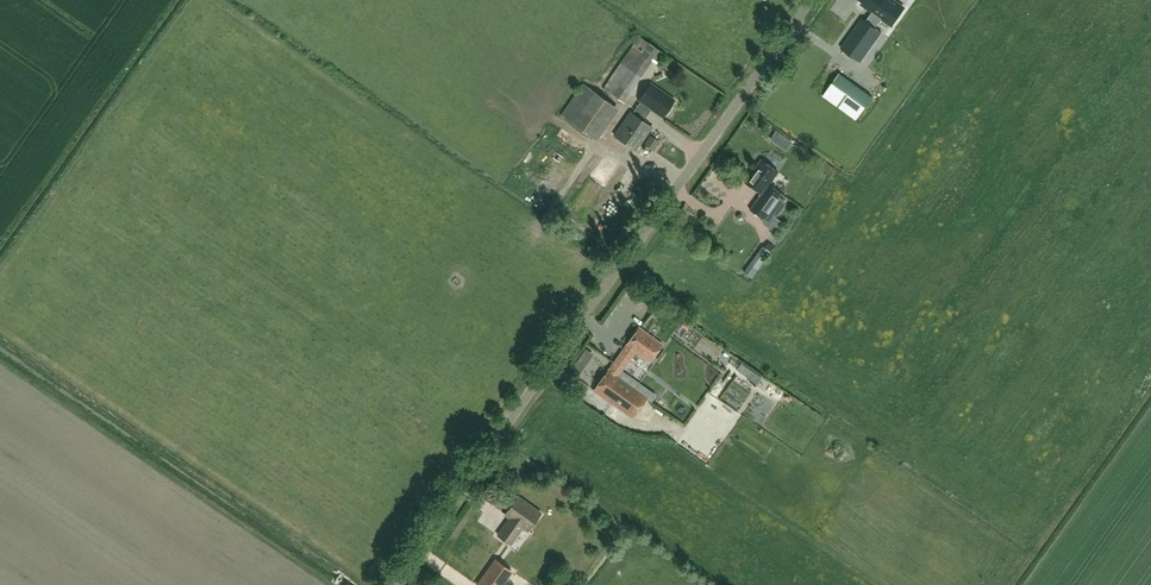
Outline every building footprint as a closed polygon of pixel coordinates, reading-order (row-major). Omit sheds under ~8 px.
[(882,32),(876,28),(883,19),(892,25),(904,8),(892,0),(865,0),(862,4),(873,12),(866,21),(862,18),(862,19),(841,48),(861,62),(882,32)] [(660,65),(667,54),(639,36),(604,87),(624,102),(653,60),(660,65)] [(668,69),(674,60),(668,56),(662,65),(668,69)] [(857,120),(873,97),(840,73),(823,96),(857,120)] [(663,117),(675,100),(650,83),(638,100),(640,101),(632,113),(631,112),(615,135),(636,150),(653,126),(643,120),(651,109),(663,117)] [(589,84),(567,112),(597,135),(619,107),(589,84)] [(657,148),(660,138),(651,135),(648,146),(657,148)] [(597,196),(616,165),(606,159),(587,190),(597,196)] [(778,197),(781,193),(769,184),(778,172),(761,160),(745,182),(761,194),(750,210),(763,219),(763,221),(764,223),(766,225),(774,215),(777,214),(784,204),(783,201),(778,197)] [(575,211),(586,201),(582,197),(571,207),(575,211)] [(577,211),(582,216),(592,205),(587,200),(577,211)] [(757,270),(770,252),(765,248),(751,266),(757,270)] [(662,344),(639,327),(626,345),(649,362),(662,344)] [(737,369),(752,380),(756,374),(741,363),(737,369)] [(647,398),(608,370),(594,391),(633,418),(647,398)] [(498,535),(510,544),(523,527),(528,531),(541,513),(518,496),(505,514),(510,518),(498,535)] [(478,584),(501,584),(512,571),(496,560),(478,584)]
